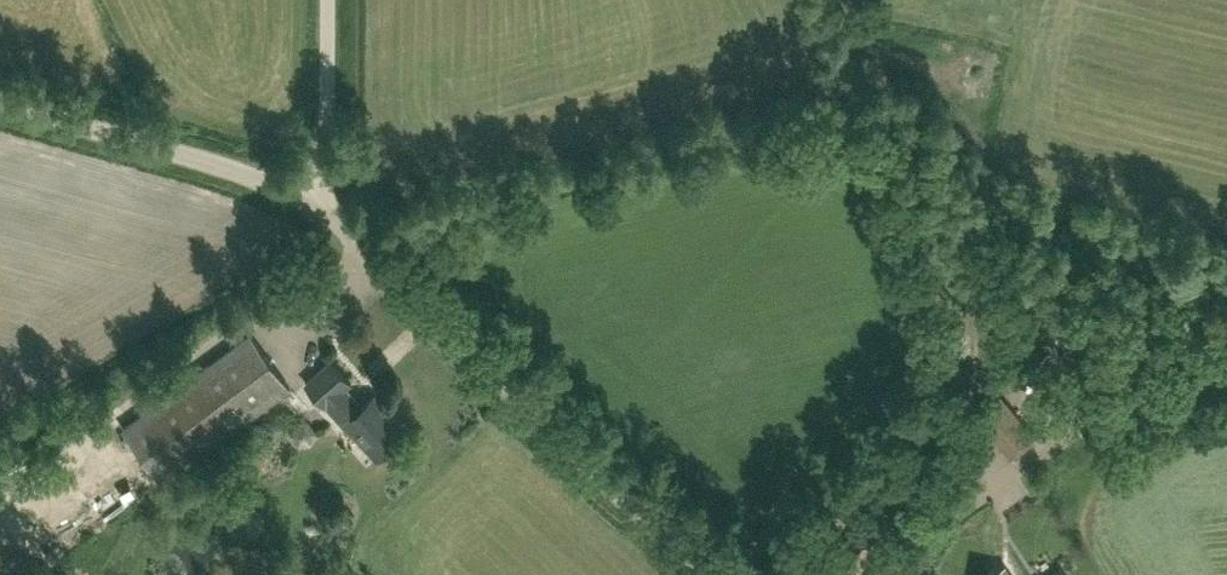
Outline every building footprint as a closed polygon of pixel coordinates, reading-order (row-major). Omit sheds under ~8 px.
[(165,483),(291,389),(251,334),(124,429),(165,483)] [(378,459),(407,433),(374,397),(363,407),(346,389),(352,383),(332,361),(307,383),(351,432),(352,430),(378,459)] [(1014,457),(1038,439),(1001,396),(976,417),(1012,458),(1014,457)] [(1129,452),(1122,441),(1113,447),(1114,449),(1120,458),(1129,452)] [(889,526),(868,512),(825,574),(856,574),(889,526)]
